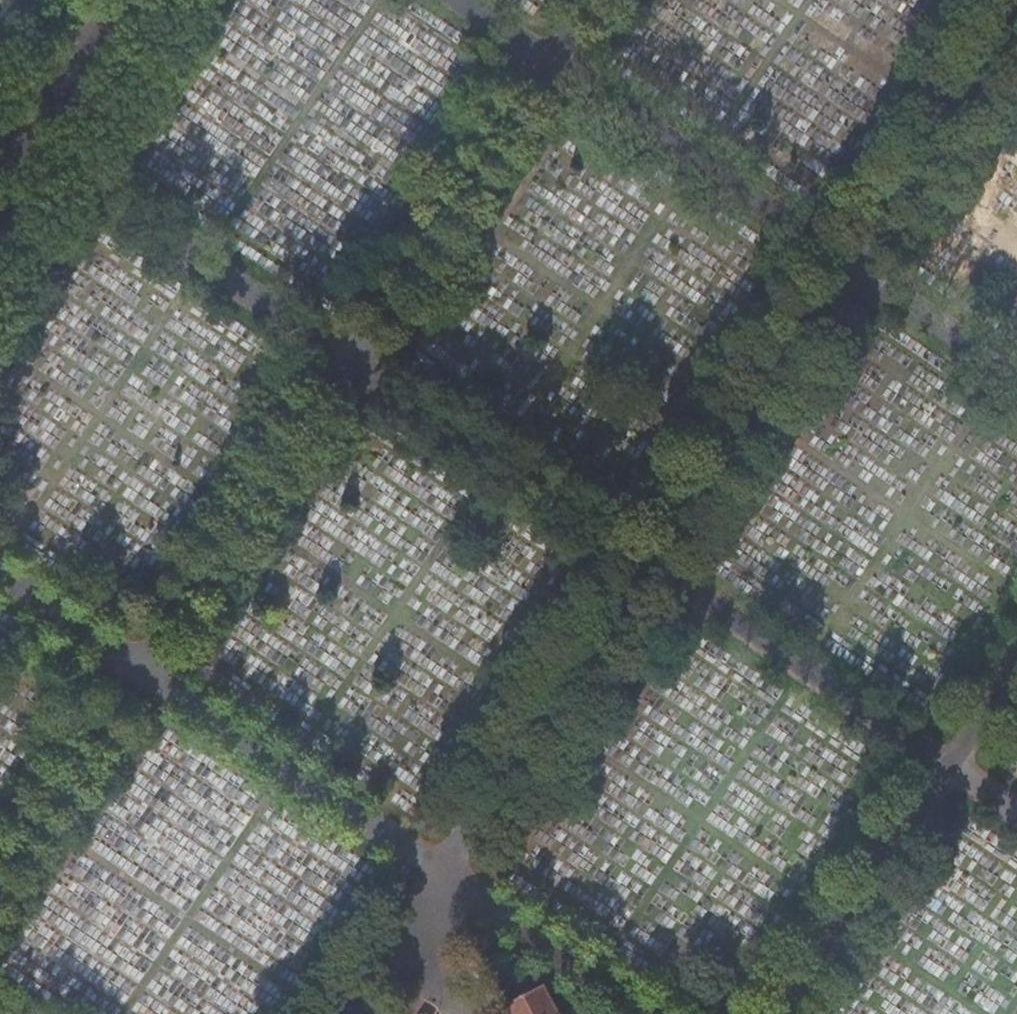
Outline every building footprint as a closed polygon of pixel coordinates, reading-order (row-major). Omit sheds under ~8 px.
[(505,998),(514,1013),(562,1013),(543,979),(505,998)]
